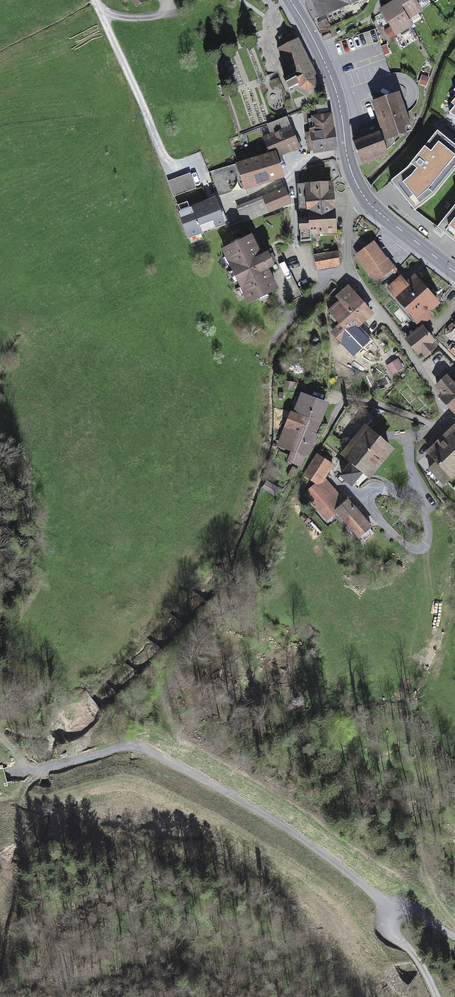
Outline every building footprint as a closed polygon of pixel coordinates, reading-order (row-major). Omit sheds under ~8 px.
[(319,16),(356,0),(313,0),(319,16)] [(411,26),(407,20),(395,0),(387,0),(390,4),(381,9),(391,26),(397,34),(411,26)] [(421,11),(416,3),(414,0),(395,0),(407,20),(408,19),(420,12),(421,11)] [(408,19),(412,25),(423,18),(420,12),(408,19)] [(392,37),(397,34),(391,26),(387,29),(392,37)] [(291,42),(292,42),(288,33),(279,37),(283,46),(284,45),(285,43),(289,41),(291,42)] [(314,76),(316,75),(314,71),(298,39),(297,40),(292,42),(291,42),(289,41),(285,43),(284,45),(283,46),(278,49),(286,64),(281,67),(286,77),(284,78),(289,89),(299,84),(300,87),(307,91),(314,87),(315,80),(314,76)] [(427,86),(430,77),(422,75),(419,83),(427,86)] [(402,128),(408,126),(404,114),(402,108),(401,103),(398,95),(374,103),(383,129),(379,131),(386,151),(399,138),(398,134),(404,132),(402,128)] [(315,112),(329,110),(327,103),(314,108),(315,112)] [(309,119),(311,132),(307,133),(309,151),(335,148),(330,115),(314,118),(309,119)] [(272,136),(264,139),(270,155),(273,154),(274,156),(299,146),(287,117),(268,125),(272,136)] [(360,138),(378,131),(375,124),(357,130),(360,138)] [(362,164),(387,155),(386,151),(379,131),(378,131),(360,138),(354,140),(362,164)] [(411,205),(412,205),(429,191),(454,160),(454,145),(437,131),(407,168),(391,181),(392,181),(397,188),(411,205)] [(238,164),(245,188),(280,177),(274,156),(273,154),(270,155),(238,164)] [(434,195),(454,170),(454,160),(429,191),(412,205),(416,210),(434,195)] [(238,164),(210,173),(217,196),(245,188),(238,164)] [(176,180),(181,193),(194,188),(189,175),(176,180)] [(169,182),(174,195),(181,193),(176,180),(169,182)] [(394,190),(397,188),(392,181),(388,183),(394,190)] [(298,185),(300,204),(309,203),(309,200),(310,200),(319,203),(320,207),(333,206),(332,183),(298,185)] [(239,206),(245,221),(291,203),(285,188),(239,206)] [(224,224),(215,199),(190,208),(180,212),(179,212),(188,237),(200,233),(224,224)] [(309,200),(309,203),(300,204),(300,205),(308,205),(309,214),(300,215),(300,219),(334,218),(333,206),(320,207),(319,203),(310,200),(309,200)] [(180,212),(190,208),(188,202),(178,205),(180,212)] [(454,241),(454,205),(437,227),(444,232),(454,241)] [(312,240),(311,233),(335,231),(334,218),(300,219),(300,241),(312,240)] [(441,236),(444,232),(437,227),(435,230),(441,236)] [(191,243),(203,239),(200,233),(188,237),(191,243)] [(246,295),(249,301),(258,297),(267,293),(276,288),(266,268),(273,265),(272,262),(269,256),(267,254),(261,257),(251,237),(241,241),(233,245),(224,250),(227,256),(231,264),(234,270),(239,281),(242,287),(246,295)] [(372,243),(358,254),(370,271),(385,260),(372,243)] [(339,265),(338,252),(314,256),(317,269),(339,265)] [(370,271),(382,287),(398,275),(386,259),(385,260),(370,271)] [(235,283),(239,281),(234,270),(230,273),(235,283)] [(401,278),(388,289),(399,300),(403,297),(410,297),(423,286),(415,277),(406,284),(401,278)] [(340,325),(352,312),(363,303),(348,286),(337,296),(341,300),(328,311),(331,314),(329,316),(335,322),(336,321),(340,325)] [(428,311),(438,303),(433,298),(423,286),(410,297),(403,297),(399,300),(410,314),(421,326),(433,316),(428,311)] [(333,332),(354,353),(364,343),(350,330),(370,312),(363,303),(352,312),(340,325),(333,332)] [(454,343),(454,324),(454,325),(452,323),(446,329),(446,335),(454,343)] [(433,348),(430,344),(433,341),(422,327),(407,339),(418,353),(422,350),(425,355),(433,348)] [(393,368),(396,372),(403,368),(398,360),(392,363),(395,367),(393,368)] [(392,374),(396,372),(393,368),(395,367),(392,363),(387,366),(392,374)] [(454,412),(454,383),(453,384),(447,377),(437,386),(444,393),(440,396),(454,412)] [(295,409),(301,412),(300,416),(316,422),(318,417),(321,418),(327,405),(301,394),(299,399),(297,405),(295,409)] [(375,407),(371,413),(376,417),(380,411),(375,407)] [(317,434),(312,432),(316,422),(300,416),(292,413),(288,426),(287,425),(282,436),(295,441),(291,451),(292,451),(305,456),(306,456),(308,454),(317,434)] [(429,468),(443,483),(454,472),(454,426),(442,438),(440,436),(436,440),(438,443),(428,453),(436,461),(429,468)] [(388,446),(388,447),(366,429),(353,444),(350,447),(343,456),(348,460),(352,463),(344,472),(342,475),(352,483),(353,482),(361,472),(367,476),(388,452),(389,452),(391,449),(388,446)] [(278,445),(291,451),(295,441),(282,436),(278,445)] [(292,451),(288,463),(299,469),(303,461),(305,456),(292,451)] [(317,483),(318,484),(322,479),(333,463),(317,454),(304,475),(317,483)] [(341,469),(344,472),(352,463),(348,460),(341,469)] [(292,478),(298,469),(293,466),(288,476),(292,478)] [(353,482),(358,486),(367,476),(361,472),(353,482)] [(312,488),(333,513),(334,511),(343,503),(322,479),(318,484),(317,483),(312,488)] [(267,482),(263,487),(274,494),(278,489),(267,482)] [(312,488),(308,492),(328,517),(333,513),(312,488)] [(336,511),(360,537),(371,527),(348,499),(346,499),(343,503),(334,511),(335,512),(336,511)] [(0,758),(0,824),(16,820),(7,783),(5,775),(3,768),(0,758)]
